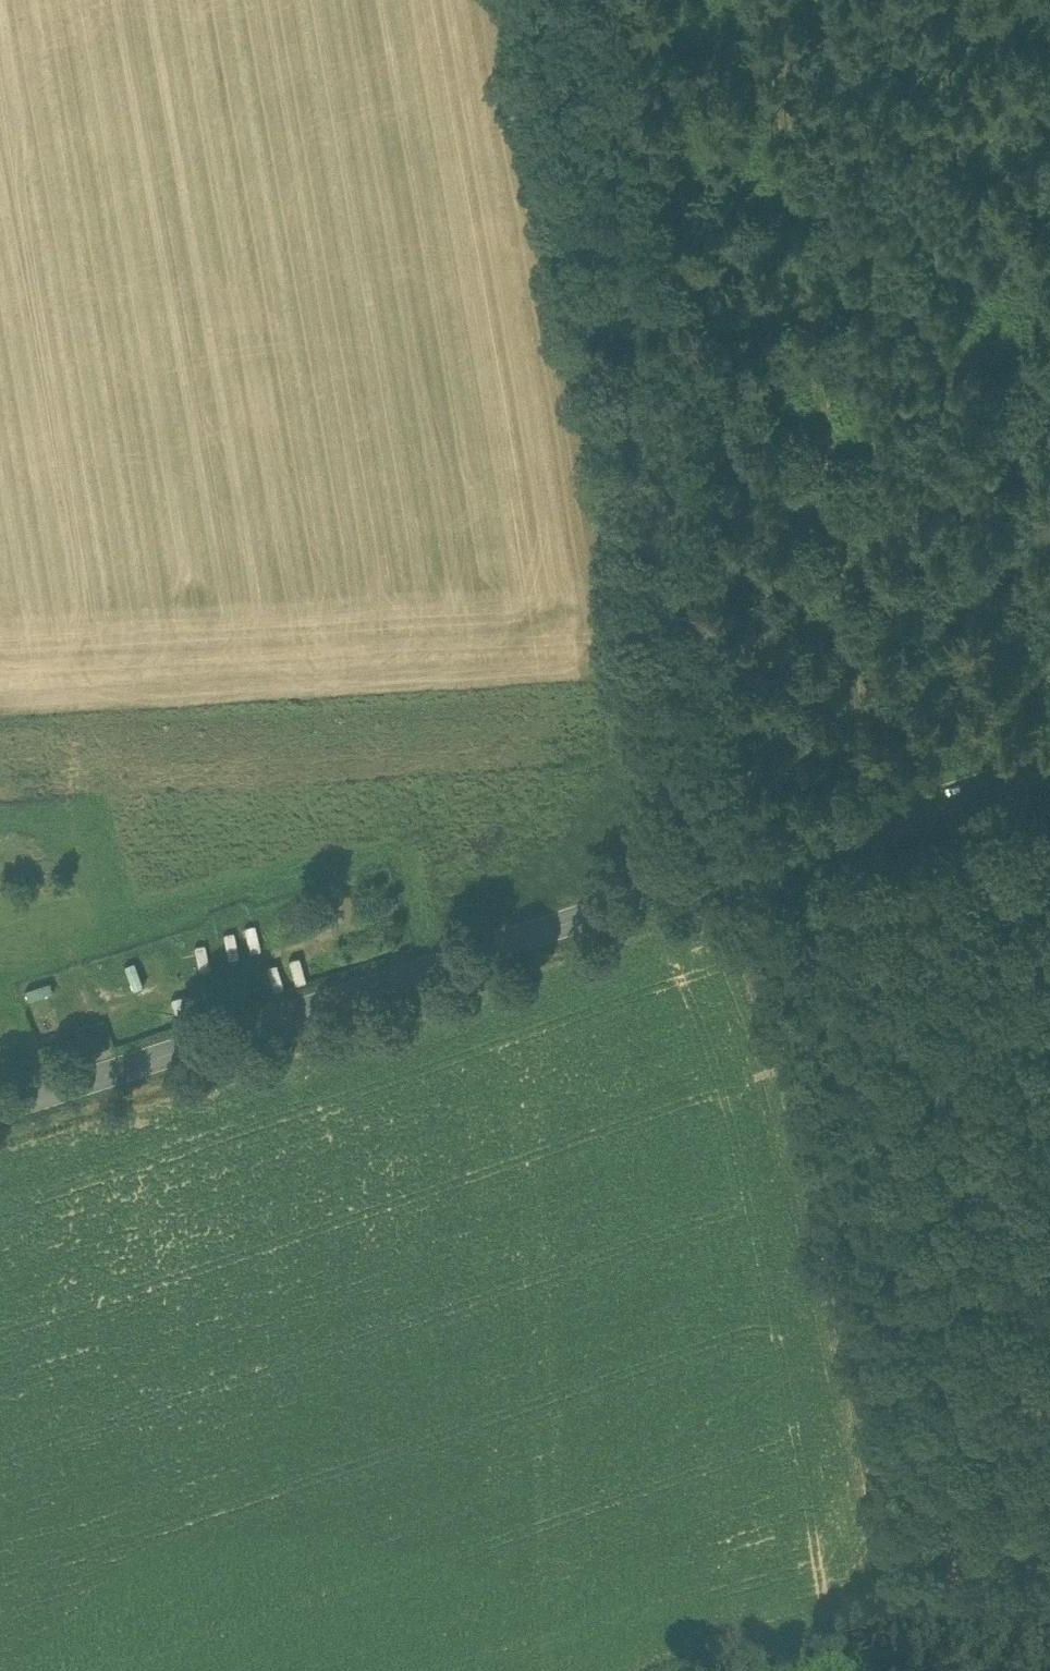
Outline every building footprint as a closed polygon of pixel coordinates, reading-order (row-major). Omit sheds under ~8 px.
[(25,984),(28,994),(51,987),(48,978),(25,984)]
